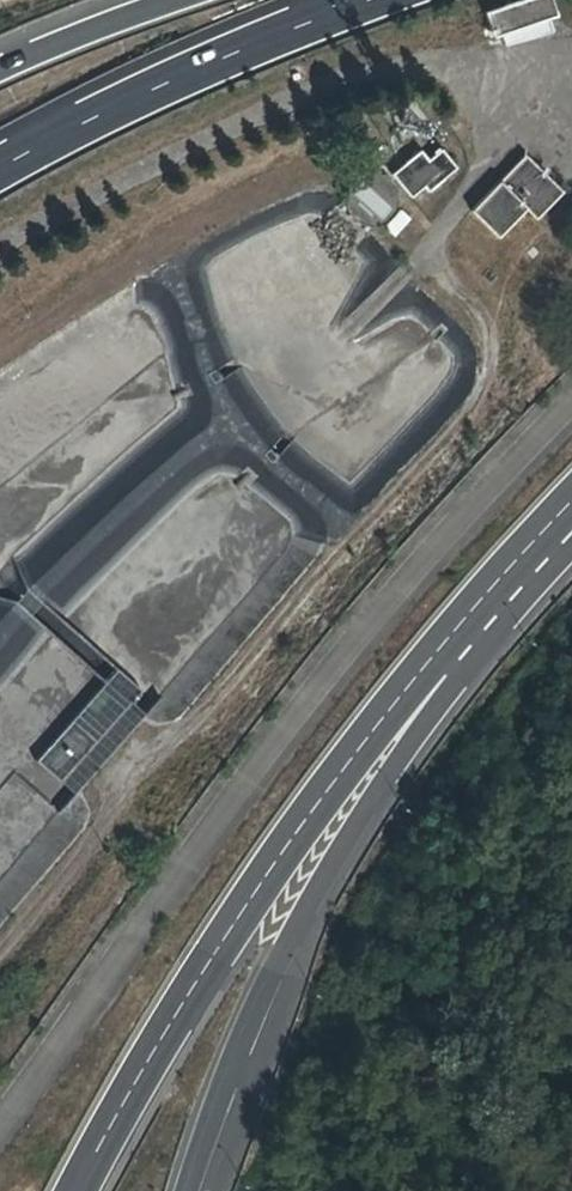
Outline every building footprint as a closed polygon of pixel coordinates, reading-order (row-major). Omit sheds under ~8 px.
[(484,8),(491,32),(553,12),(549,0),(510,0),(484,8)] [(418,148),(389,173),(407,194),(421,182),(427,188),(454,165),(440,148),(427,159),(418,148)] [(525,154),(470,211),(497,238),(526,210),(536,220),(563,192),(525,154)] [(360,178),(344,199),(378,226),(395,205),(360,178)] [(395,237),(410,218),(397,207),(381,226),(395,237)]
